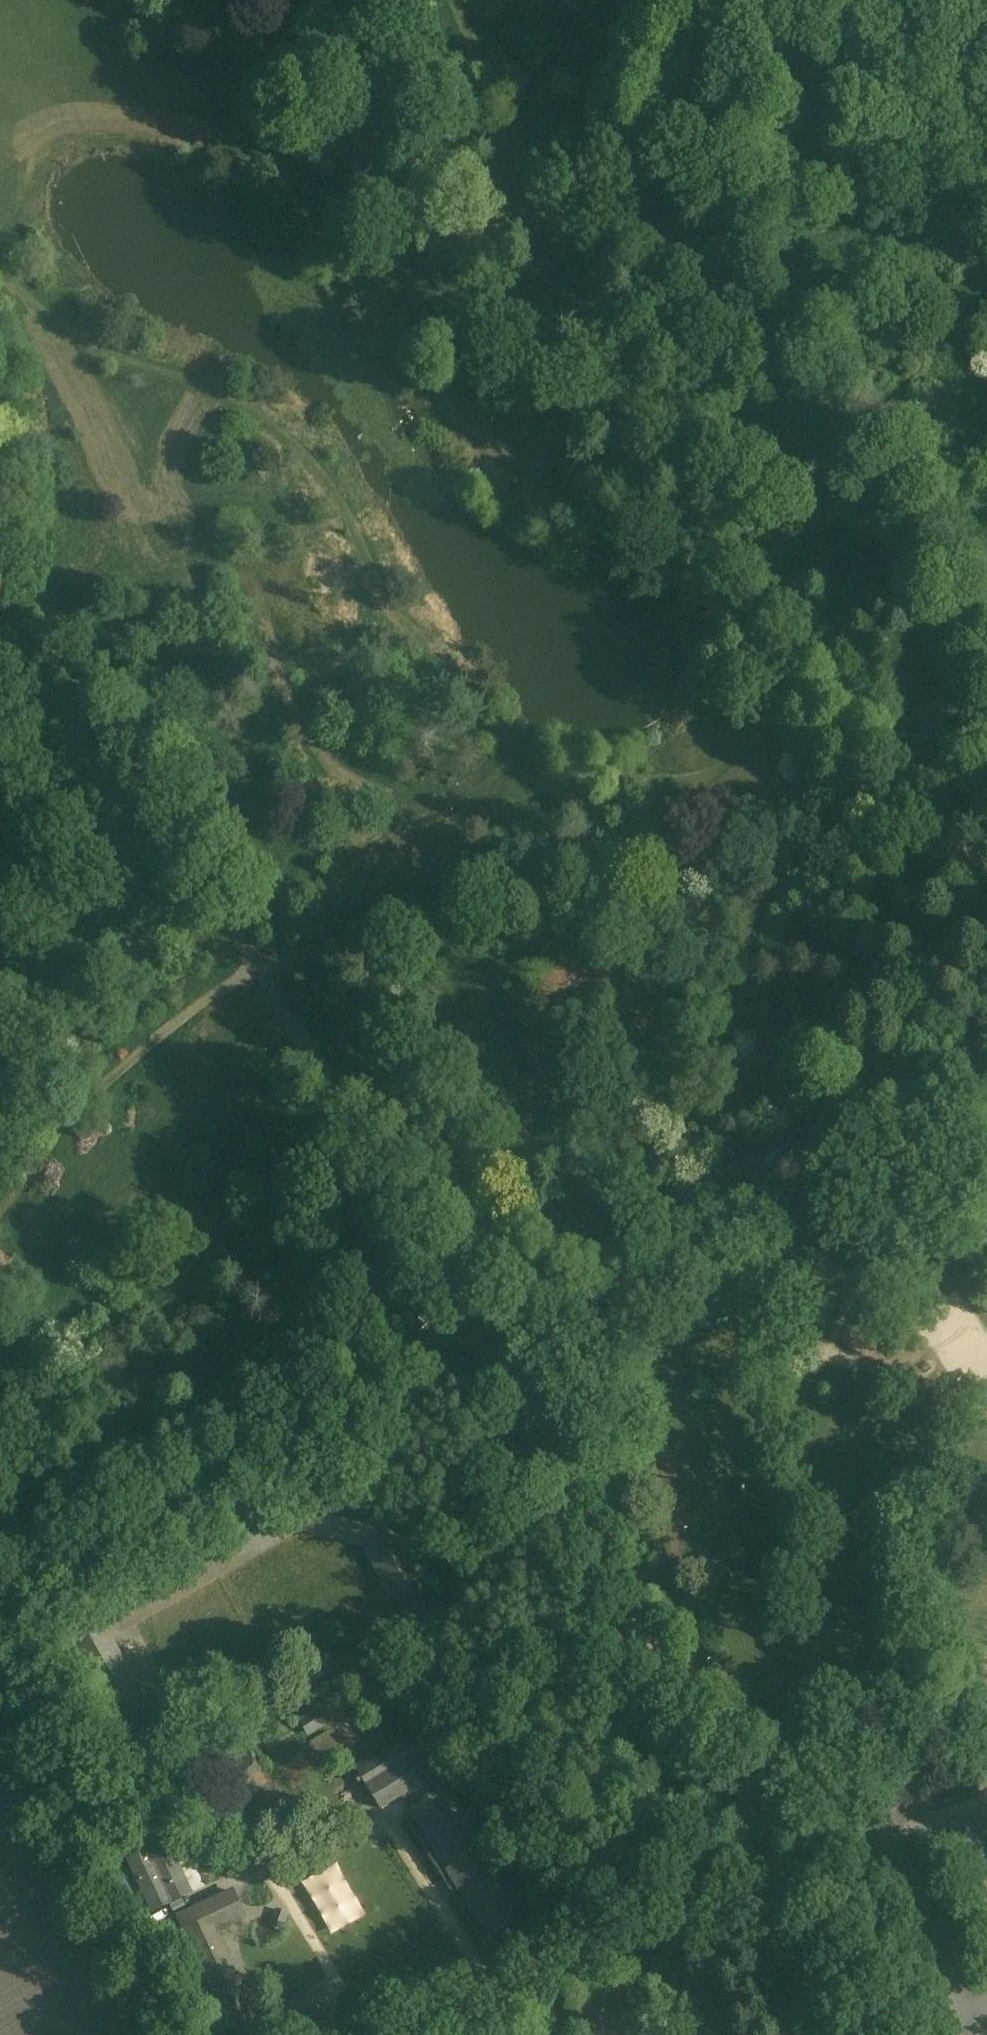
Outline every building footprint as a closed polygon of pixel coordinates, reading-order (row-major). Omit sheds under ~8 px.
[(66,1650),(132,1763),(173,1739),(117,1643),(303,1535),(366,1550),(394,1595),(411,1584),(379,1534),(304,1513),(66,1650)] [(520,1920),(413,1740),(363,1770),(390,1817),(413,1803),(492,1937),(520,1920)] [(195,1887),(157,1808),(128,1822),(166,1901),(195,1887)] [(174,1916),(230,2034),(334,2034),(310,1985),(261,2008),(223,1927),(250,1915),(236,1887),(174,1916)] [(296,1909),(285,1907),(283,1922),(294,1923),(296,1909)]
